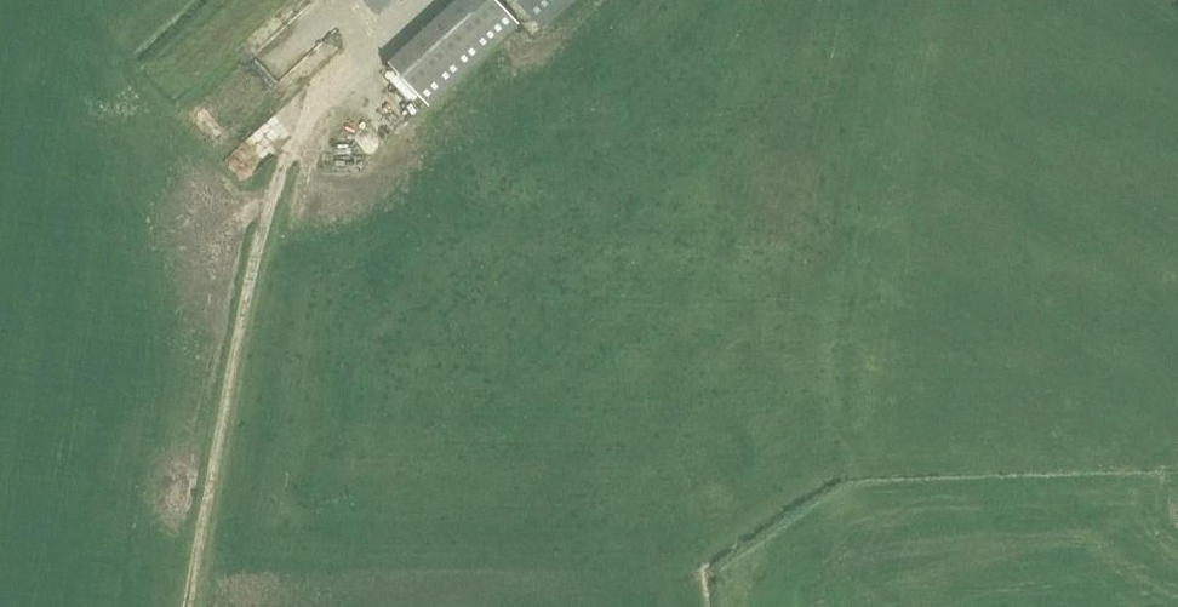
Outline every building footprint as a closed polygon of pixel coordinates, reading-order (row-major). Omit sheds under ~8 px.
[(378,14),(393,0),(366,0),(378,14)] [(500,0),(467,0),(499,35),(516,18),(500,0)] [(544,26),(572,0),(520,0),(544,26)]
